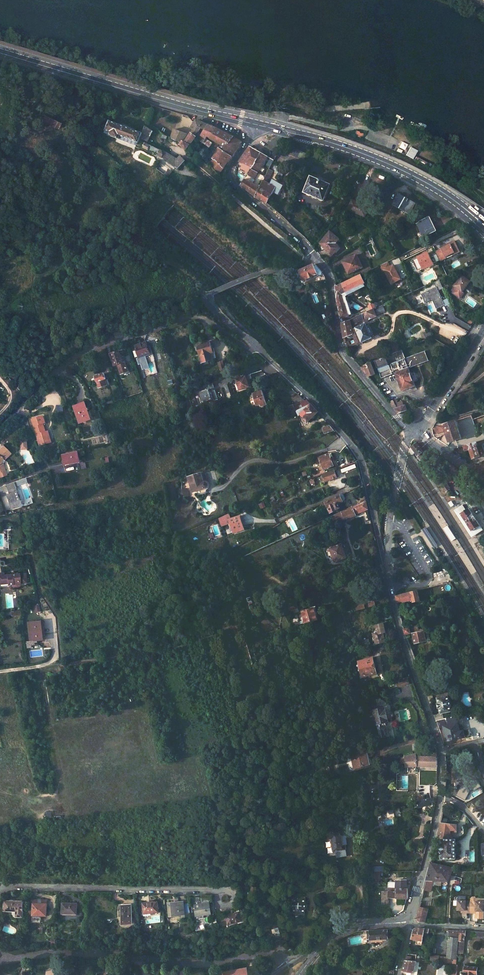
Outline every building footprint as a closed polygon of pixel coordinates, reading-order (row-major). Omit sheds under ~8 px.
[(46,117),(43,123),(59,130),(62,124),(46,117)] [(196,120),(190,130),(193,132),(181,146),(186,149),(196,138),(203,143),(206,139),(201,135),(198,132),(201,128),(205,129),(208,125),(196,120)] [(154,134),(148,128),(145,134),(137,132),(138,129),(121,122),(120,125),(112,121),(107,134),(111,135),(111,136),(139,146),(141,142),(150,144),(154,134)] [(208,136),(212,138),(217,128),(208,125),(205,129),(201,135),(206,139),(208,136)] [(218,143),(221,145),(227,148),(235,138),(229,134),(223,130),(217,128),(212,138),(210,141),(212,143),(214,140),(216,141),(215,142),(218,144),(218,143)] [(186,134),(173,130),(170,138),(180,144),(186,134)] [(243,143),(235,138),(227,148),(221,145),(220,147),(233,157),(243,143)] [(203,143),(209,148),(213,143),(212,143),(210,141),(206,139),(203,143)] [(205,154),(208,156),(214,148),(215,145),(213,143),(209,148),(205,154)] [(240,162),(245,165),(242,170),(249,174),(257,163),(256,162),(262,152),(252,146),(240,162)] [(220,174),(225,167),(233,157),(220,147),(218,150),(210,163),(220,174)] [(310,154),(292,147),(289,153),(308,161),(310,154)] [(188,162),(183,157),(179,161),(166,153),(152,148),(151,150),(160,155),(160,156),(164,158),(166,156),(168,162),(180,170),(188,162)] [(260,187),(251,182),(254,178),(261,180),(264,175),(257,171),(268,156),(262,152),(256,162),(257,163),(249,174),(242,186),(256,195),(260,187)] [(168,177),(172,172),(160,163),(156,169),(168,177)] [(270,170),(282,177),(287,170),(273,163),(270,170)] [(272,194),(274,191),(278,193),(280,189),(271,184),(267,182),(270,178),(266,176),(260,187),(272,194)] [(332,185),(311,176),(304,193),(325,202),(332,185)] [(280,189),(282,186),(273,181),(271,184),(280,189)] [(272,194),(260,187),(256,195),(256,196),(267,203),(272,194)] [(410,201),(400,196),(394,206),(410,215),(415,206),(409,203),(410,201)] [(371,205),(354,199),(350,209),(366,216),(371,205)] [(434,223),(431,218),(422,222),(422,224),(419,226),(426,238),(436,233),(431,224),(434,223)] [(342,239),(334,231),(322,242),(325,245),(328,249),(333,255),(341,248),(338,243),(342,239)] [(448,248),(448,247),(438,252),(440,258),(442,261),(448,259),(447,257),(456,253),(457,254),(462,252),(458,244),(448,248)] [(434,264),(429,253),(413,260),(418,270),(422,268),(423,270),(434,264)] [(352,259),(345,262),(350,273),(362,268),(357,255),(352,257),(352,259)] [(301,271),(304,277),(302,279),(304,282),(322,273),(323,275),(317,278),(320,282),(328,279),(324,271),(317,264),(301,271)] [(399,266),(395,268),(394,266),(389,268),(385,270),(387,275),(391,273),(394,279),(393,279),(395,284),(405,279),(399,266)] [(344,318),(351,315),(350,314),(343,295),(367,285),(362,275),(339,286),(338,287),(340,303),(341,308),(343,318),(344,318)] [(472,281),(463,275),(456,285),(458,287),(454,292),(461,298),(466,292),(464,291),(472,281)] [(441,280),(435,283),(437,287),(423,294),(427,303),(433,300),(437,309),(446,305),(444,300),(439,291),(444,288),(441,280)] [(350,314),(353,313),(346,297),(368,287),(367,285),(343,295),(350,314)] [(388,312),(385,305),(352,319),(353,326),(364,320),(365,322),(388,312)] [(346,338),(354,335),(352,319),(345,322),(344,326),(346,338)] [(373,336),(375,335),(370,323),(367,325),(367,324),(358,328),(357,327),(353,329),(354,335),(358,345),(374,337),(373,336)] [(403,350),(399,342),(393,344),(397,352),(403,350)] [(148,343),(137,346),(142,359),(147,358),(153,356),(148,343)] [(212,343),(199,346),(205,364),(217,360),(215,355),(217,355),(216,349),(214,349),(212,343)] [(396,375),(409,370),(429,361),(425,352),(405,359),(402,351),(397,353),(400,361),(391,365),(392,366),(390,366),(389,364),(380,367),(384,378),(392,374),(391,372),(393,372),(394,374),(396,375)] [(117,353),(109,356),(113,367),(118,366),(121,375),(128,373),(123,358),(122,359),(122,357),(120,357),(119,354),(118,354),(117,353)] [(389,364),(386,357),(377,361),(379,367),(380,367),(389,364)] [(147,358),(142,359),(144,365),(145,371),(150,369),(147,358)] [(378,374),(373,362),(363,366),(371,376),(378,374)] [(78,372),(83,369),(78,363),(74,365),(78,372)] [(409,370),(396,375),(403,392),(416,387),(409,370)] [(106,374),(97,377),(101,388),(109,385),(108,381),(110,381),(108,376),(107,377),(106,374)] [(235,379),(239,390),(250,387),(246,375),(235,379)] [(205,389),(198,391),(203,403),(215,398),(214,396),(216,395),(212,383),(203,386),(205,389)] [(265,407),(270,405),(265,391),(256,394),(260,406),(264,405),(265,407)] [(308,400),(303,394),(294,397),(297,403),(308,400)] [(300,416),(303,415),(310,422),(316,415),(317,417),(319,415),(323,418),(324,417),(309,399),(308,400),(297,403),(289,406),(293,414),(298,411),(300,416)] [(411,409),(409,405),(401,407),(396,400),(392,402),(400,412),(411,409)] [(88,402),(77,404),(82,422),(92,419),(88,402)] [(41,415),(33,417),(35,424),(33,425),(37,439),(39,438),(41,444),(47,442),(48,436),(46,429),(45,430),(42,422),(43,422),(41,415)] [(437,434),(448,431),(452,442),(464,438),(458,420),(436,427),(437,434)] [(332,426),(326,427),(327,431),(325,432),(325,434),(336,431),(332,426)] [(464,448),(466,451),(472,450),(475,458),(482,456),(477,442),(465,446),(466,448),(464,448)] [(414,447),(422,459),(428,455),(419,443),(414,447)] [(10,454),(4,447),(0,450),(0,477),(5,476),(3,471),(3,472),(3,471),(0,465),(3,465),(4,461),(4,460),(10,454)] [(333,453),(322,457),(326,469),(338,465),(333,453)] [(81,455),(66,457),(67,466),(81,464),(80,459),(82,458),(81,455)] [(359,463),(344,469),(346,472),(360,467),(359,464),(359,463)] [(326,473),(328,481),(340,477),(338,469),(326,473)] [(189,476),(193,492),(210,487),(208,481),(205,482),(202,472),(189,476)] [(26,477),(15,481),(16,486),(28,482),(26,477)] [(12,508),(22,505),(15,481),(6,484),(9,493),(7,494),(12,508)] [(187,488),(181,489),(183,497),(189,496),(187,488)] [(328,503),(332,513),(342,508),(340,505),(346,503),(345,501),(347,500),(345,495),(343,496),(328,502),(328,503)] [(368,501),(332,517),(336,525),(357,516),(357,514),(370,509),(368,501)] [(453,510),(471,537),(478,533),(462,504),(453,510)] [(242,516),(233,519),(232,513),(223,518),(224,523),(228,521),(229,524),(233,522),(236,533),(240,531),(239,529),(245,527),(242,516)] [(447,526),(443,529),(451,541),(456,538),(447,526)] [(428,529),(425,531),(434,545),(438,543),(428,529)] [(337,562),(352,556),(351,554),(353,553),(350,544),(348,544),(347,542),(331,548),(337,562)] [(0,573),(0,583),(9,583),(9,584),(13,583),(13,585),(16,587),(19,587),(21,585),(20,573),(5,574),(5,573),(3,573),(0,573)] [(405,601),(415,598),(416,601),(423,600),(420,589),(398,594),(399,601),(405,600),(405,601)] [(300,608),(298,600),(286,605),(289,612),(300,608)] [(320,620),(315,607),(304,610),(307,622),(305,622),(304,621),(302,622),(303,625),(320,620)] [(43,620),(31,621),(32,640),(44,639),(43,620)] [(387,634),(384,623),(374,626),(375,630),(376,630),(377,632),(374,633),(377,645),(387,642),(385,634),(387,634)] [(416,636),(417,643),(432,640),(429,630),(413,633),(414,637),(416,636)] [(374,658),(360,661),(364,675),(378,672),(374,658)] [(410,683),(409,677),(398,680),(400,685),(410,683)] [(446,719),(445,713),(453,711),(452,705),(454,705),(453,697),(451,697),(450,695),(439,698),(440,703),(439,703),(440,708),(441,708),(442,713),(436,715),(438,721),(446,719)] [(384,738),(391,736),(387,722),(390,721),(386,708),(380,709),(379,706),(374,708),(367,710),(369,716),(375,715),(377,724),(380,723),(381,728),(379,729),(381,738),(384,738)] [(439,725),(446,724),(449,741),(467,737),(466,730),(462,731),(461,725),(465,724),(465,722),(461,723),(459,716),(446,719),(438,721),(439,725)] [(351,754),(355,767),(369,763),(366,750),(351,754)] [(402,757),(402,763),(407,763),(408,770),(417,769),(417,766),(439,766),(438,754),(435,754),(435,756),(430,756),(431,754),(426,754),(426,756),(419,756),(418,753),(402,757)] [(420,804),(421,806),(432,804),(431,798),(425,799),(419,801),(420,802),(418,802),(418,804),(420,804)] [(397,816),(396,807),(378,812),(379,820),(389,819),(389,818),(397,816)] [(440,835),(443,837),(443,844),(442,845),(441,849),(444,850),(443,857),(457,858),(457,850),(459,850),(459,842),(457,843),(457,837),(452,837),(452,835),(458,835),(458,824),(455,824),(455,821),(453,821),(453,823),(448,823),(442,822),(440,835)] [(345,831),(334,833),(337,850),(339,850),(339,851),(337,851),(338,854),(341,856),(347,855),(349,853),(348,848),(348,844),(345,844),(344,836),(346,835),(345,831)] [(450,880),(454,867),(433,861),(428,879),(435,879),(437,879),(443,880),(450,880)] [(433,884),(435,879),(428,879),(426,889),(431,890),(433,884)] [(392,897),(409,897),(410,897),(410,892),(409,886),(398,886),(398,889),(390,889),(390,891),(388,891),(388,894),(390,894),(390,897),(392,897)] [(383,889),(383,890),(383,898),(392,898),(392,897),(390,897),(390,894),(388,894),(388,891),(390,891),(390,889),(388,889),(383,889)] [(307,897),(296,896),(296,902),(295,902),(294,907),(296,907),(295,913),(306,913),(307,906),(309,907),(309,903),(306,902),(307,897)] [(22,901),(5,900),(4,911),(16,911),(16,916),(22,917),(22,901)] [(169,915),(184,913),(184,912),(189,911),(187,901),(182,902),(182,900),(167,902),(169,915)] [(158,911),(157,901),(142,902),(143,912),(158,911)] [(472,901),(472,912),(477,912),(477,910),(481,910),(483,910),(483,901),(472,901)] [(210,902),(194,904),(196,914),(201,914),(201,915),(211,914),(210,902)] [(46,903),(33,903),(33,915),(40,915),(40,916),(46,916),(46,903)] [(77,903),(61,903),(61,913),(76,913),(77,903)] [(130,903),(120,904),(122,923),(131,922),(130,903)] [(430,908),(421,906),(419,917),(421,921),(426,921),(430,908)] [(240,913),(226,916),(228,925),(242,922),(240,913)] [(429,930),(417,929),(415,930),(412,939),(423,942),(425,933),(428,933),(429,930)] [(388,931),(371,931),(371,940),(389,939),(388,931)] [(460,931),(450,931),(448,959),(457,959),(460,931)] [(417,962),(406,961),(403,972),(415,973),(417,962)]
